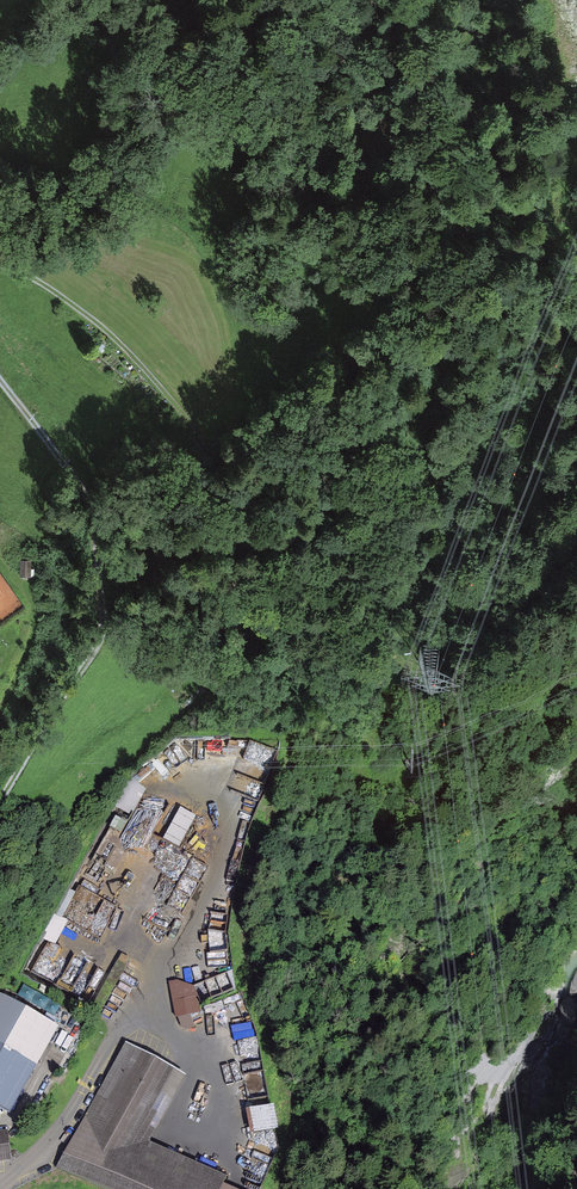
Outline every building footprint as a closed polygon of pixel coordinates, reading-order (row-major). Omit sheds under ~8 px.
[(31,576),(30,561),(21,562),(21,576),(31,576)] [(133,818),(148,791),(130,781),(115,808),(133,818)] [(182,846),(197,812),(180,805),(165,839),(182,846)] [(116,819),(113,828),(122,832),(126,823),(116,819)] [(115,874),(128,859),(131,862),(140,851),(116,831),(98,853),(109,862),(105,866),(115,874)] [(82,928),(103,938),(119,907),(101,899),(89,923),(85,922),(82,928)] [(57,916),(45,940),(59,946),(70,922),(57,916)] [(176,984),(170,985),(177,1019),(199,1014),(194,990),(176,984)] [(0,1001),(0,1112),(6,1115),(32,1071),(28,1068),(50,1030),(0,1001)] [(126,1051),(61,1168),(105,1188),(221,1188),(224,1184),(145,1148),(181,1082),(126,1051)] [(252,1124),(280,1118),(275,1094),(246,1100),(252,1124)] [(0,1136),(0,1165),(9,1164),(6,1136),(0,1136)]
